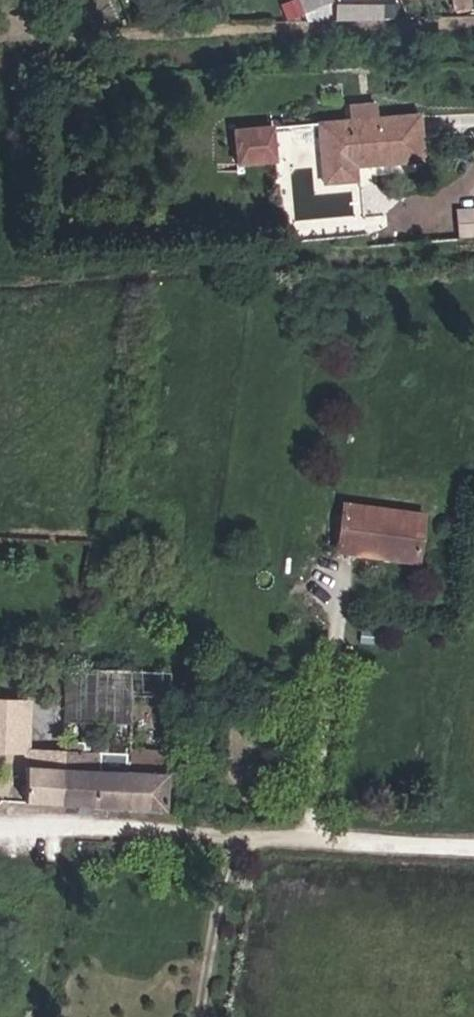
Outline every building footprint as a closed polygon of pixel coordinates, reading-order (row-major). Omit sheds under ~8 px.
[(231,0),(214,0),(220,16),(235,10),(231,0)] [(311,9),(333,0),(308,0),(311,9)] [(389,2),(389,15),(400,15),(399,2),(389,2)] [(143,8),(144,22),(158,22),(158,7),(143,8)] [(424,108),(319,113),(322,178),(355,177),(353,153),(426,148),(424,108)] [(273,124),(234,127),(238,167),(277,164),(273,124)] [(473,234),(473,205),(459,205),(459,234),(473,234)] [(425,518),(343,508),(337,555),(418,566),(425,518)] [(56,738),(124,739),(125,700),(160,701),(162,672),(57,669),(56,705),(56,738)] [(56,738),(56,705),(38,705),(38,685),(18,684),(18,704),(0,704),(0,711),(0,757),(19,758),(18,811),(55,812),(56,759),(56,738)] [(55,812),(91,813),(93,774),(123,776),(124,739),(56,738),(56,759),(55,812)] [(200,761),(183,761),(182,777),(200,778),(200,761)] [(93,774),(91,813),(159,816),(160,777),(123,776),(93,774)]
